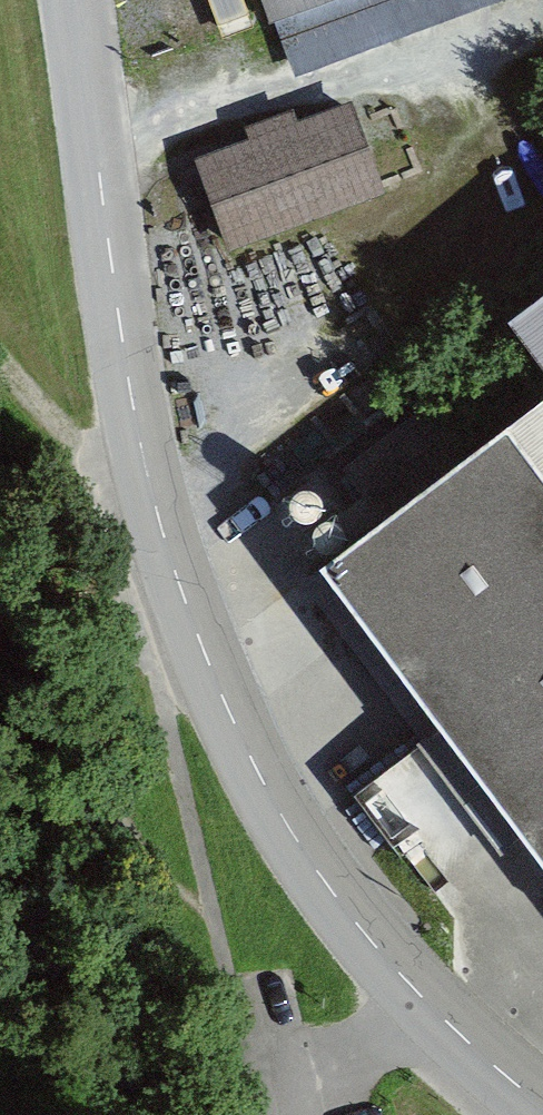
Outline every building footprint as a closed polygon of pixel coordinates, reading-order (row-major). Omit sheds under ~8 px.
[(277,47),(410,0),(260,0),(277,47)] [(354,103),(187,163),(222,259),(389,199),(354,103)] [(515,321),(542,357),(542,300),(515,321)] [(320,576),(542,865),(542,405),(320,576)]
